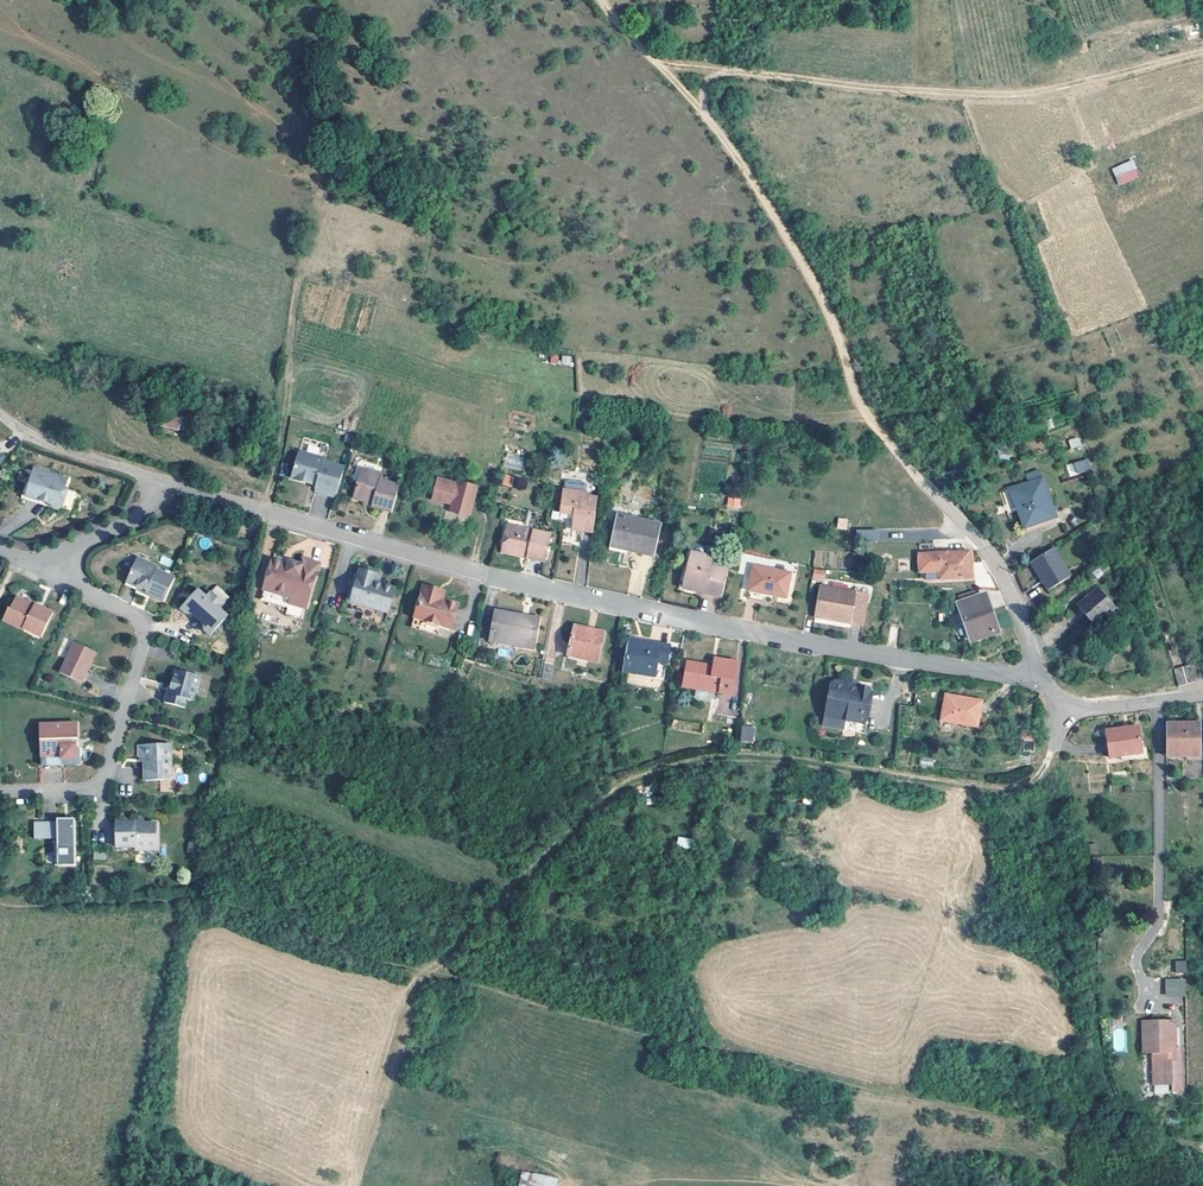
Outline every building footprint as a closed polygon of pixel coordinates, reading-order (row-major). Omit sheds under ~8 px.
[(1119,186),(1140,177),(1133,159),(1111,168),(1119,186)] [(572,365),(572,356),(561,355),(560,364),(572,365)] [(190,423),(173,419),(170,430),(187,435),(190,423)] [(1079,436),(1068,439),(1070,448),(1081,445),(1079,436)] [(337,496),(345,466),(324,461),(324,458),(298,452),(292,479),(305,483),(309,480),(318,483),(317,485),(316,491),(337,496)] [(506,465),(522,465),(522,456),(506,455),(506,465)] [(1088,458),(1066,463),(1068,476),(1091,470),(1088,458)] [(71,477),(37,466),(32,481),(28,494),(53,501),(55,505),(61,507),(64,505),(68,494),(65,494),(68,487),(71,477)] [(511,469),(499,466),(497,476),(509,478),(511,469)] [(381,474),(363,469),(356,499),(366,501),(375,504),(374,507),(390,512),(396,497),(399,482),(381,477),(381,474)] [(451,504),(459,511),(470,510),(474,497),(478,482),(458,478),(458,480),(438,475),(435,487),(434,495),(442,497),(453,500),(451,504)] [(515,487),(525,489),(526,479),(517,477),(515,487)] [(1054,518),(1041,479),(1009,490),(1022,528),(1054,518)] [(32,481),(28,480),(24,496),(55,505),(53,501),(28,494),(32,481)] [(561,487),(560,487),(557,510),(571,512),(570,528),(590,531),(594,496),(582,495),(583,490),(561,487)] [(726,507),(740,510),(742,499),(728,496),(726,507)] [(657,524),(612,513),(606,538),(623,542),(622,549),(651,556),(657,524)] [(838,518),(837,529),(847,530),(848,519),(838,518)] [(1056,523),(1054,518),(1022,528),(1024,533),(1056,523)] [(548,533),(505,524),(500,547),(524,552),(523,555),(541,558),(548,533)] [(915,539),(915,527),(895,528),(895,539),(915,539)] [(856,541),(886,541),(886,530),(856,530),(856,541)] [(623,542),(606,538),(604,548),(621,552),(622,549),(623,542)] [(524,552),(500,547),(500,550),(523,555),(524,552)] [(712,554),(689,547),(686,560),(683,574),(700,579),(699,585),(721,592),(727,568),(710,563),(712,554)] [(163,558),(143,549),(132,572),(143,578),(141,580),(150,584),(169,593),(180,568),(162,560),(163,558)] [(968,553),(925,551),(917,552),(917,565),(918,565),(923,566),(924,579),(969,580),(968,553)] [(1073,579),(1051,553),(1028,567),(1053,597),(1073,579)] [(263,590),(290,598),(288,604),(305,609),(319,562),(302,557),(299,564),(290,561),(289,565),(288,569),(282,568),(283,563),(272,560),(263,590)] [(686,560),(680,559),(675,583),(697,590),(699,585),(700,579),(683,574),(686,560)] [(349,598),(388,609),(394,584),(380,581),(379,584),(371,582),(372,578),(374,568),(357,564),(355,572),(349,598)] [(786,570),(750,564),(744,595),(762,598),(764,589),(783,593),(786,570)] [(130,575),(141,580),(143,578),(132,572),(130,575)] [(346,598),(349,598),(355,572),(352,572),(346,598)] [(850,585),(815,581),(812,612),(847,616),(850,585)] [(208,592),(201,585),(183,605),(187,609),(194,609),(206,621),(207,627),(211,631),(229,611),(222,604),(226,599),(213,586),(208,592)] [(862,586),(850,585),(847,616),(859,617),(862,586)] [(457,601),(441,597),(442,591),(420,586),(413,616),(441,623),(451,626),(457,601)] [(1115,607),(1098,587),(1091,593),(1085,598),(1078,604),(1095,624),(1115,607)] [(1091,593),(1089,589),(1083,594),(1085,598),(1091,593)] [(973,599),(971,593),(953,600),(955,604),(973,599)] [(955,604),(968,642),(994,632),(981,596),(973,599),(955,604)] [(34,605),(16,597),(11,607),(9,607),(2,620),(23,631),(24,629),(41,637),(54,611),(36,603),(34,605)] [(388,609),(349,598),(347,605),(386,615),(388,609)] [(533,642),(537,613),(494,606),(491,636),(533,642)] [(441,623),(413,616),(411,625),(438,632),(441,623)] [(573,617),(567,648),(584,652),(596,655),(602,624),(573,617)] [(646,636),(626,632),(625,636),(646,641),(646,636)] [(613,634),(610,646),(622,649),(620,665),(647,671),(658,674),(664,640),(646,636),(646,641),(625,636),(613,634)] [(97,652),(75,641),(60,672),(82,683),(90,667),(87,665),(90,658),(93,659),(97,652)] [(733,658),(710,653),(708,660),(683,656),(679,681),(692,683),(713,687),(727,690),(733,658)] [(1195,678),(1190,661),(1173,667),(1178,684),(1195,678)] [(545,664),(542,678),(550,680),(553,666),(545,664)] [(200,675),(175,668),(170,689),(168,689),(164,701),(184,707),(186,698),(193,700),(200,675)] [(713,687),(692,683),(691,691),(712,696),(713,687)] [(866,684),(859,683),(854,687),(827,683),(826,690),(820,723),(841,727),(844,716),(865,719),(870,690),(866,684)] [(945,690),(939,714),(975,723),(981,698),(945,690)] [(79,738),(79,723),(40,723),(41,755),(58,755),(58,752),(61,752),(61,757),(77,758),(77,749),(77,743),(75,743),(72,743),(72,738),(75,738),(79,738)] [(1199,724),(1167,723),(1166,755),(1198,757),(1199,724)] [(748,740),(749,725),(738,724),(736,739),(748,740)] [(1139,740),(1138,727),(1105,732),(1109,759),(1122,757),(1141,753),(1139,740)] [(172,773),(171,737),(139,738),(139,750),(145,750),(145,773),(172,773)] [(1033,740),(1022,740),(1022,751),(1033,752),(1033,740)] [(1145,747),(1144,740),(1139,740),(1141,753),(1122,757),(1122,761),(1148,758),(1145,747)] [(80,764),(80,749),(77,749),(77,758),(61,757),(61,752),(58,752),(58,755),(41,755),(41,765),(80,764)] [(159,780),(160,792),(172,791),(172,779),(159,780)] [(74,856),(73,813),(66,813),(66,818),(54,818),(39,818),(40,833),(55,833),(55,860),(74,860),(74,856)] [(134,818),(134,814),(114,814),(115,842),(134,842),(134,846),(155,845),(156,817),(143,818),(134,818)] [(679,835),(676,844),(691,849),(694,841),(679,835)] [(193,844),(185,844),(184,853),(193,853),(193,844)] [(1098,853),(1096,844),(1089,845),(1092,855),(1098,853)] [(1176,973),(1187,972),(1186,960),(1175,960),(1176,973)] [(1165,996),(1185,996),(1185,978),(1165,978),(1165,996)] [(1156,1036),(1156,1054),(1157,1086),(1170,1086),(1170,1092),(1181,1091),(1181,1063),(1180,1063),(1179,1049),(1175,1049),(1174,1020),(1155,1021),(1156,1036)] [(1157,1086),(1156,1054),(1156,1036),(1155,1021),(1139,1021),(1139,1054),(1149,1054),(1149,1086),(1157,1086)] [(521,1170),(518,1185),(557,1185),(559,1178),(521,1170)]
